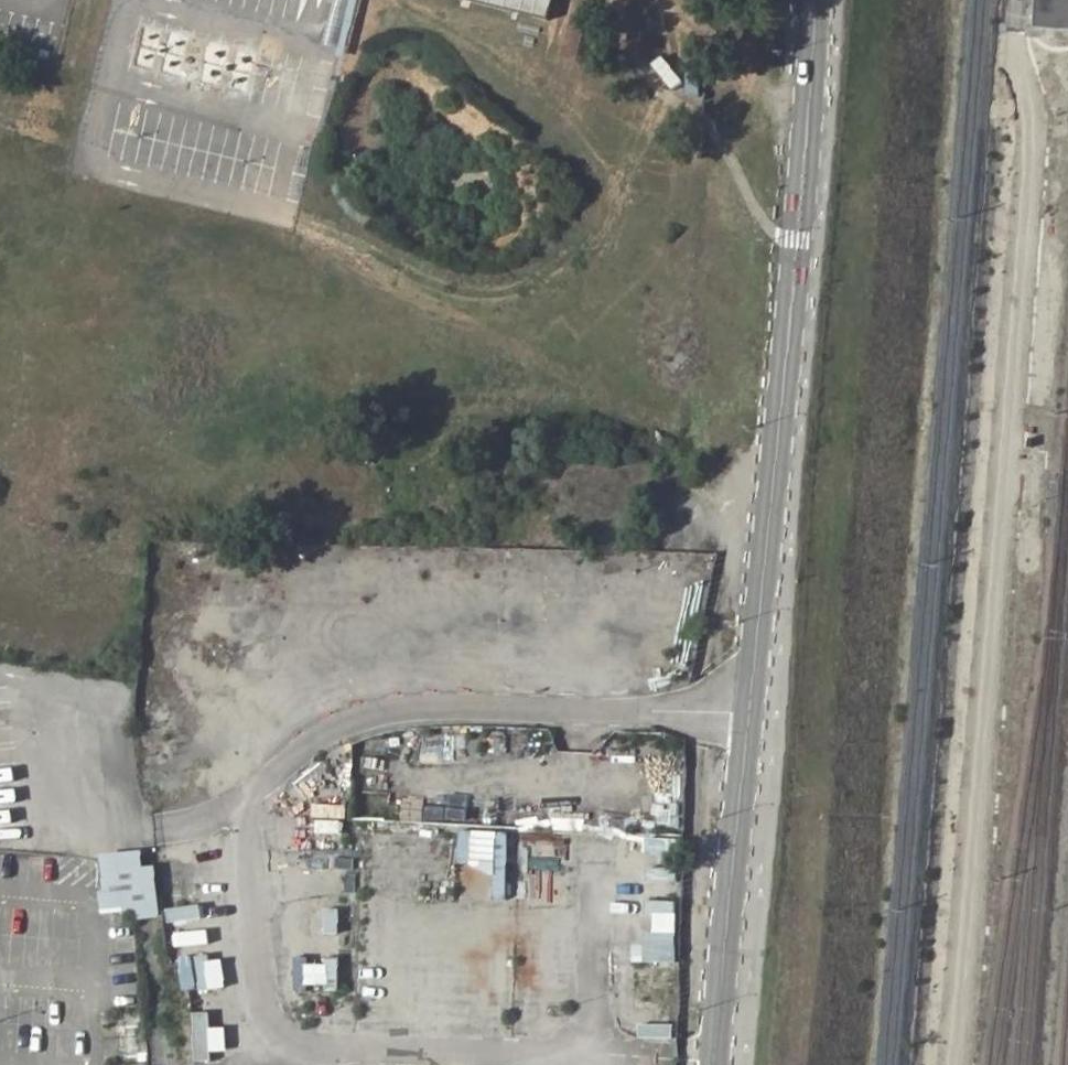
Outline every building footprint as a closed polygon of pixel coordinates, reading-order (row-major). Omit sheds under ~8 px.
[(548,16),(552,0),(480,0),(548,16)] [(1034,29),(1067,31),(1067,0),(1036,0),(1034,29)]
